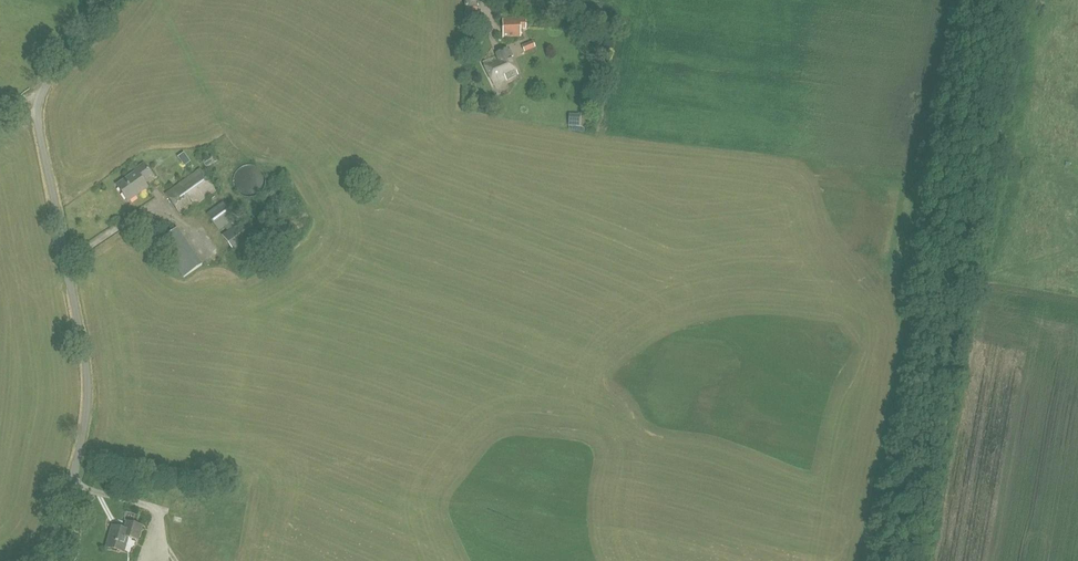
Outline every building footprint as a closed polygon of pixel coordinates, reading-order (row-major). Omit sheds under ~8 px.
[(525,34),(524,30),(530,30),(530,20),(504,21),(504,35),(525,34)] [(533,41),(522,46),(525,52),(536,47),(533,41)] [(506,79),(507,81),(518,75),(517,75),(519,74),(509,48),(497,53),(498,56),(484,62),(493,84),(506,79)] [(207,168),(216,162),(210,154),(202,160),(207,168)] [(117,184),(129,201),(149,187),(144,180),(153,174),(145,163),(136,169),(137,171),(117,184)] [(166,193),(181,215),(216,190),(201,169),(166,193)] [(223,201),(207,213),(219,230),(236,218),(223,201)] [(259,234),(247,218),(224,235),(235,251),(259,234)] [(184,278),(203,265),(177,229),(159,242),(184,278)] [(124,552),(128,537),(138,540),(142,525),(127,521),(125,529),(113,525),(107,547),(124,552)]
